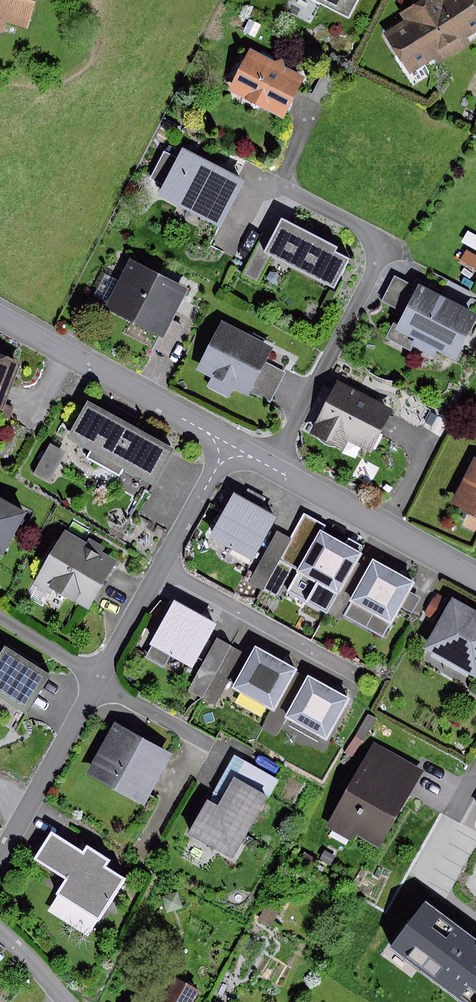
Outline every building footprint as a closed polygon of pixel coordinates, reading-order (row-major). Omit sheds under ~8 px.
[(2,30),(6,18),(26,25),(34,0),(0,0),(0,29),(2,30)] [(346,18),(355,0),(311,0),(346,18)] [(383,32),(409,74),(475,33),(475,0),(419,0),(398,13),(402,20),(383,32)] [(249,19),(243,31),(254,37),(260,25),(249,19)] [(273,60),(250,48),(227,89),(251,101),(253,110),(260,105),(284,118),(306,77),(284,66),(281,58),(273,60)] [(245,180),(182,147),(177,158),(165,151),(151,179),(162,185),(157,194),(220,227),(245,180)] [(336,245),(284,219),(276,235),(266,254),(334,288),(349,259),(333,251),(336,245)] [(266,254),(276,235),(263,229),(240,275),(253,281),(266,254)] [(469,231),(462,243),(475,250),(475,235),(469,231)] [(460,260),(475,269),(475,256),(466,250),(460,260)] [(191,289),(133,260),(107,310),(166,339),(191,289)] [(403,313),(416,286),(395,275),(381,302),(403,313)] [(418,284),(416,286),(403,313),(397,324),(392,322),(384,338),(410,351),(413,345),(434,355),(437,349),(458,359),(475,323),(475,312),(418,284)] [(273,346),(221,321),(197,368),(211,376),(206,386),(232,398),(236,390),(248,396),(251,391),(265,362),(273,346)] [(4,413),(21,364),(0,357),(0,411),(4,413)] [(284,371),(265,362),(251,391),(269,400),(277,385),(284,371)] [(394,410),(337,380),(309,433),(343,450),(348,441),(371,453),(394,410)] [(173,449),(87,401),(66,438),(90,451),(87,457),(120,476),(123,471),(152,487),(173,449)] [(48,444),(33,473),(49,482),(64,452),(48,444)] [(475,459),(453,505),(468,512),(475,515),(475,459)] [(277,518),(233,495),(210,539),(254,562),(277,518)] [(0,497),(0,559),(27,513),(0,497)] [(468,512),(462,524),(475,531),(475,515),(468,512)] [(305,514),(291,539),(281,558),(300,569),(320,531),(324,524),(305,514)] [(87,542),(65,529),(33,584),(51,594),(53,590),(87,610),(117,561),(101,552),(104,547),(89,538),(87,542)] [(291,539),(278,531),(249,582),(263,590),(281,558),(291,539)] [(361,554),(320,531),(300,569),(298,571),(317,581),(305,601),(327,613),(361,554)] [(414,582),(372,560),(342,614),(367,628),(374,614),(392,623),(401,607),(409,592),(414,582)] [(409,592),(401,607),(411,613),(420,598),(409,592)] [(451,597),(450,600),(437,592),(425,615),(437,622),(422,649),(475,677),(475,610),(451,597)] [(217,628),(173,603),(148,647),(192,672),(217,628)] [(242,654),(215,640),(190,689),(218,703),(242,654)] [(5,646),(0,655),(0,701),(23,716),(50,676),(5,646)] [(297,673),(256,648),(232,688),(273,713),(297,673)] [(348,702),(309,680),(287,721),(326,743),(348,702)] [(366,713),(344,752),(353,757),(375,718),(366,713)] [(170,758),(115,727),(87,777),(142,807),(170,758)] [(425,769),(374,740),(327,821),(378,850),(425,769)] [(234,755),(208,801),(216,805),(233,775),(268,795),(277,780),(234,755)] [(208,801),(190,833),(232,857),(268,795),(233,775),(216,805),(208,801)] [(85,856),(50,835),(33,863),(65,882),(56,896),(98,922),(122,884),(103,872),(109,863),(89,850),(85,856)] [(323,850),(319,858),(330,864),(334,855),(323,850)] [(314,857),(304,852),(298,864),(308,869),(314,857)] [(177,891),(161,897),(166,912),(182,906),(177,891)] [(278,908),(266,902),(258,920),(270,926),(278,908)] [(391,948),(465,1001),(475,1001),(475,939),(425,902),(391,948)] [(197,991),(175,979),(162,1001),(190,1001),(197,991)]
